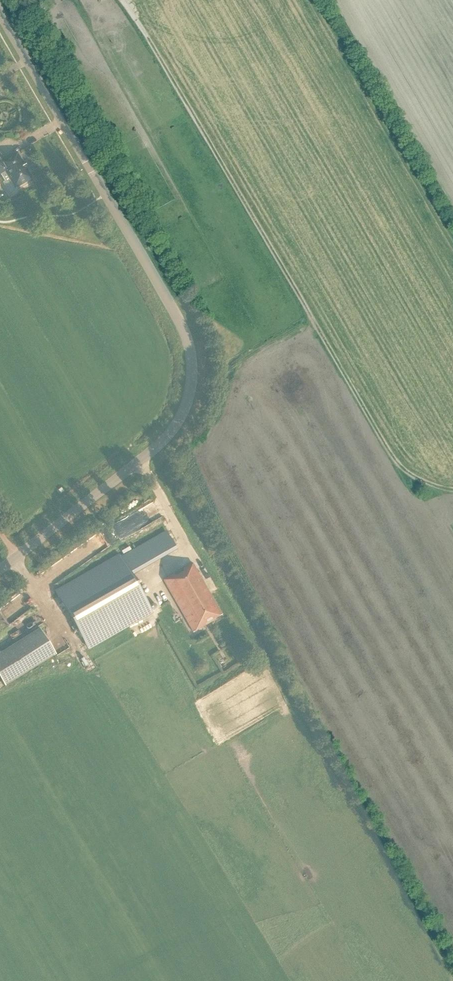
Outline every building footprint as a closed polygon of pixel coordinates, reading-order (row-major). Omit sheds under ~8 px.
[(6,182),(4,183),(11,195),(17,191),(15,188),(31,178),(25,168),(27,167),(25,163),(23,164),(17,153),(3,161),(0,156),(0,174),(6,182)] [(123,533),(166,514),(161,503),(118,522),(123,533)] [(166,530),(121,556),(119,554),(55,591),(89,650),(153,613),(132,576),(177,550),(166,530)] [(193,564),(164,580),(193,632),(222,615),(193,564)] [(156,607),(165,603),(162,596),(153,601),(156,607)] [(22,640),(0,653),(0,679),(5,687),(56,655),(39,629),(22,640)] [(70,640),(61,646),(66,653),(75,646),(70,640)]
